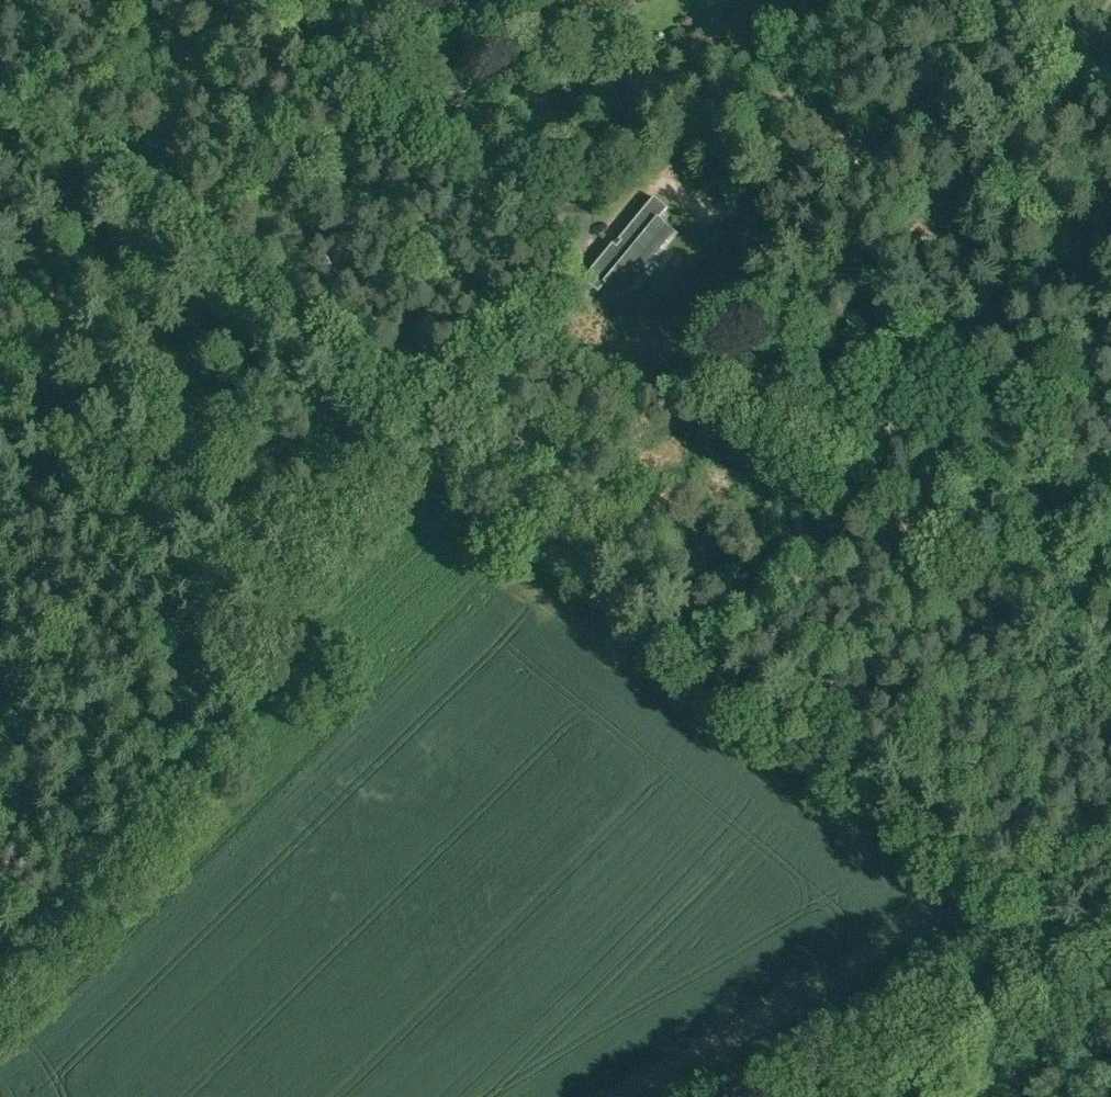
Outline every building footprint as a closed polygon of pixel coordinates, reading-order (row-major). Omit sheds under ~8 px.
[(798,0),(775,0),(789,11),(798,0)] [(597,292),(603,283),(623,300),(646,272),(642,269),(673,232),(658,219),(666,208),(652,197),(617,239),(619,241),(615,246),(611,243),(582,279),(597,292)] [(548,247),(585,253),(590,216),(553,211),(548,247)]
